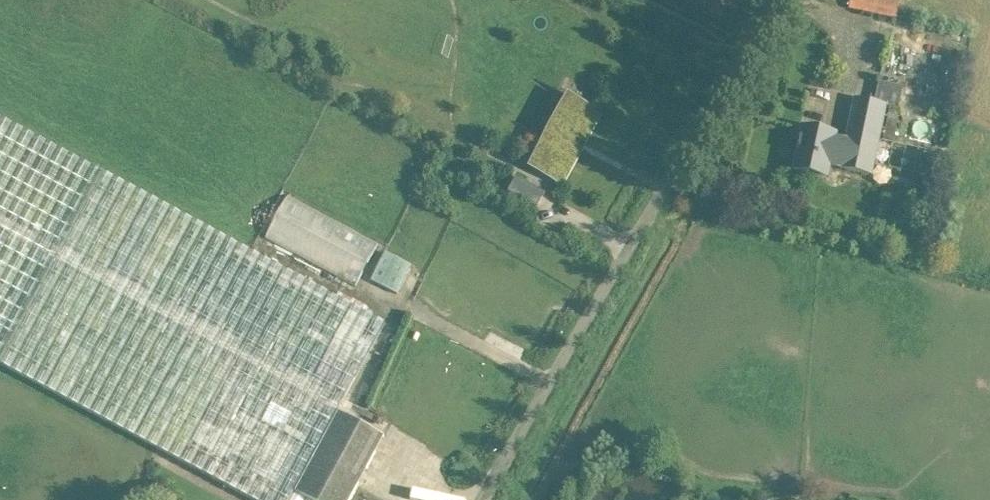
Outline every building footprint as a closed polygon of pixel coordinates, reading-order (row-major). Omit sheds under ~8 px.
[(849,7),(896,17),(900,0),(851,0),(849,7)] [(531,148),(524,161),(554,177),(561,165),(570,170),(581,148),(584,149),(587,144),(584,143),(601,112),(592,108),(600,94),(566,75),(558,89),(570,96),(539,152),(531,148)] [(804,127),(795,170),(826,176),(829,164),(841,166),(840,168),(872,175),(879,140),(892,142),(899,107),(876,102),(855,98),(846,140),(834,138),(835,133),(804,127)] [(0,116),(0,363),(255,499),(292,499),(295,493),(309,499),(351,499),(378,450),(382,441),(384,437),(339,412),(385,323),(0,116)] [(516,176),(508,192),(537,208),(545,192),(516,176)] [(288,196),(266,238),(355,286),(378,243),(288,196)] [(385,252),(370,282),(397,295),(411,265),(385,252)]
